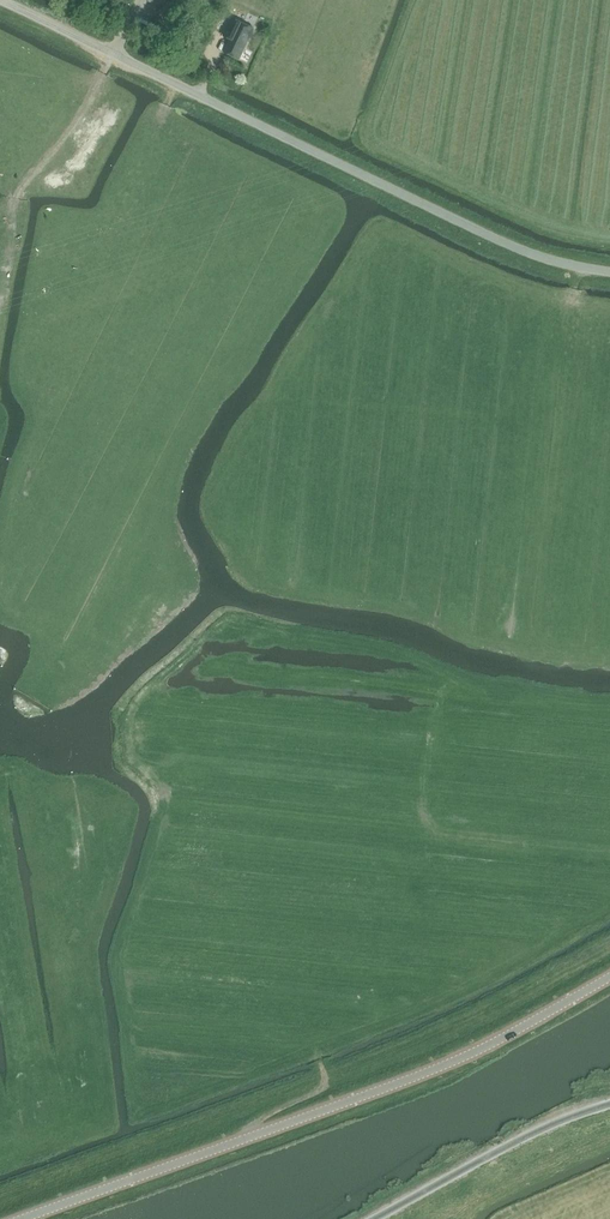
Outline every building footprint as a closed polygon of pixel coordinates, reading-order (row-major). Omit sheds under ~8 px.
[(225,52),(240,59),(250,38),(238,33),(243,24),(233,19),(225,36),(232,39),(225,52)]
